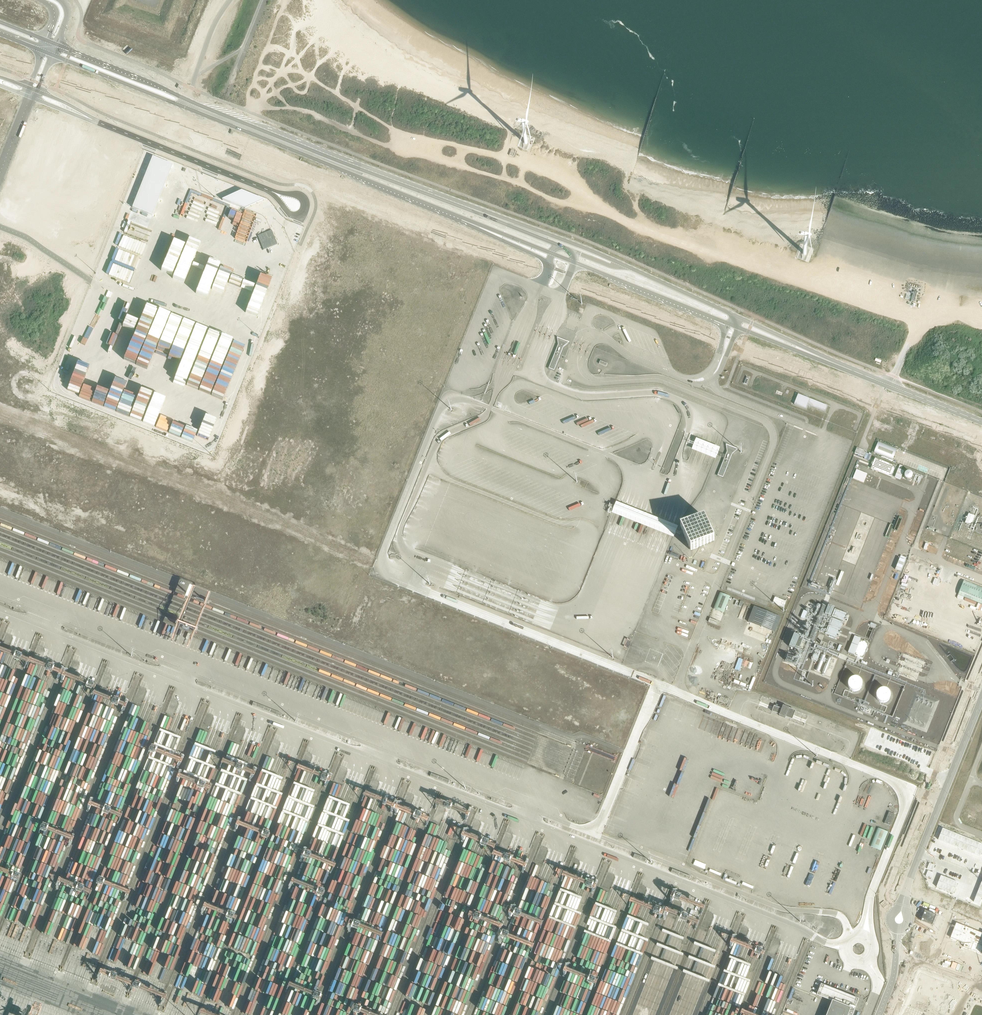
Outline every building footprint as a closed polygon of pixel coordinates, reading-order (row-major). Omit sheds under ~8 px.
[(152,158),(132,208),(152,216),(172,166),(152,158)] [(271,230),(257,236),(263,250),(277,244),(271,230)] [(569,343),(557,338),(558,345),(548,369),(554,371),(563,348),(569,343)] [(798,394),(794,404),(806,409),(808,405),(825,412),(827,406),(798,394)] [(720,449),(695,439),(691,450),(716,459),(720,449)] [(878,442),(874,452),(893,460),(897,449),(878,442)] [(739,450),(726,445),(727,452),(718,476),(723,478),(732,455),(739,450)] [(864,457),(866,452),(864,451),(857,448),(854,453),(855,453),(862,456),(863,457),(864,457)] [(873,463),(871,469),(892,477),(896,467),(875,458),(874,459),(873,463)] [(853,478),(864,483),(868,474),(856,469),(853,478)] [(900,480),(903,471),(898,469),(895,477),(900,480)] [(921,482),(923,475),(907,469),(904,478),(912,481),(913,480),(921,482)] [(608,513),(672,539),(677,524),(613,499),(608,513)] [(968,514),(965,523),(970,525),(971,523),(973,523),(975,517),(968,514)] [(704,518),(680,528),(691,552),(714,542),(704,518)] [(720,593),(713,609),(724,613),(730,597),(720,593)] [(784,607),(786,602),(775,597),(773,602),(784,607)] [(754,606),(748,622),(775,633),(781,617),(754,606)] [(834,609),(831,617),(843,621),(846,614),(834,609)] [(836,638),(843,623),(831,618),(825,634),(836,638)] [(863,659),(869,644),(860,640),(854,655),(863,659)] [(817,662),(820,653),(814,651),(811,659),(817,662)] [(751,668),(753,663),(739,658),(735,669),(740,671),(742,665),(751,668)] [(25,676),(22,687),(24,688),(25,685),(27,686),(26,689),(30,690),(33,679),(25,676)] [(853,693),(864,688),(858,676),(847,681),(853,693)] [(32,692),(43,695),(46,683),(36,681),(36,682),(37,683),(35,689),(33,688),(32,692)] [(10,695),(12,683),(4,682),(2,694),(10,695)] [(891,700),(888,688),(876,691),(879,703),(891,700)] [(67,705),(70,693),(62,691),(59,703),(67,705)] [(672,697),(663,695),(661,704),(663,704),(665,698),(671,700),(672,697)] [(251,706),(280,717),(281,714),(253,702),(251,706)] [(773,706),(771,711),(779,714),(778,715),(784,718),(785,717),(790,719),(792,713),(791,713),(791,712),(789,711),(790,709),(788,708),(782,705),(781,709),(773,706)] [(834,724),(816,717),(815,720),(832,727),(834,724)] [(126,729),(131,730),(147,731),(149,725),(131,718),(130,718),(126,727),(126,729)] [(97,725),(97,730),(108,730),(108,721),(99,721),(99,725),(97,725)] [(765,742),(762,738),(723,724),(724,728),(728,726),(728,729),(733,731),(730,731),(732,733),(724,738),(732,741),(730,738),(736,738),(735,737),(737,735),(735,735),(735,731),(740,733),(739,733),(742,734),(739,736),(741,739),(743,734),(745,734),(744,736),(747,741),(747,734),(749,734),(750,742),(733,742),(761,752),(765,742)] [(805,767),(807,762),(795,758),(793,763),(805,767)] [(450,781),(431,773),(430,777),(448,784),(450,781)] [(890,826),(894,815),(889,812),(884,824),(890,826)] [(880,851),(888,832),(877,828),(869,846),(880,851)] [(633,858),(645,863),(647,859),(635,854),(633,858)] [(672,869),(671,872),(689,880),(690,876),(672,869)] [(925,910),(920,921),(932,925),(936,915),(925,910)] [(979,985),(981,978),(958,969),(955,976),(979,985)] [(826,1014),(854,1014),(855,1012),(853,1011),(858,1000),(838,992),(839,992),(822,985),(818,996),(832,1002),(826,1014)]
